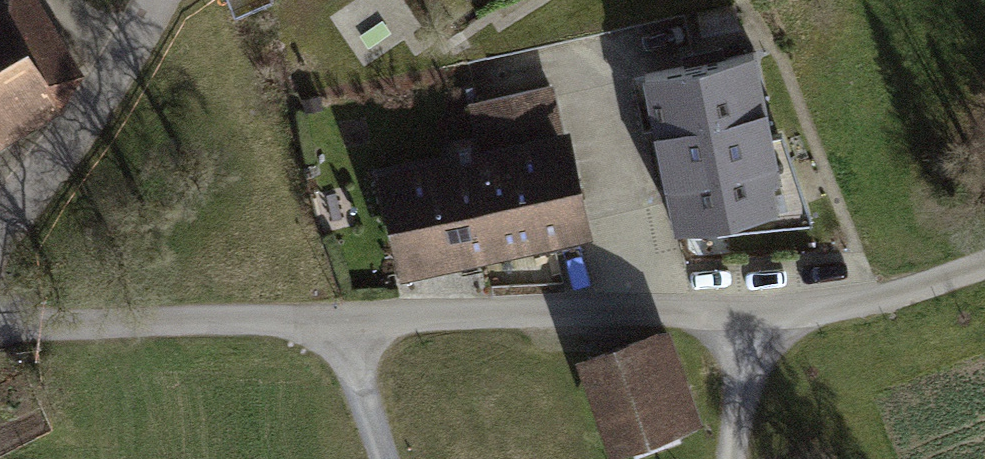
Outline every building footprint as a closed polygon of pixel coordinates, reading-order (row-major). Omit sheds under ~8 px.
[(235,16),(272,2),(271,0),(228,0),(235,16)] [(49,90),(0,6),(0,118),(49,90)] [(644,74),(677,228),(725,218),(720,190),(780,177),(753,51),(644,74)] [(476,140),(479,158),(562,141),(550,87),(469,104),(476,140)] [(394,195),(409,263),(498,244),(479,158),(476,140),(451,145),(455,164),(376,180),(380,198),(394,195)] [(479,158),(498,244),(581,226),(562,141),(479,158)] [(588,359),(619,445),(673,426),(643,339),(588,359)]
